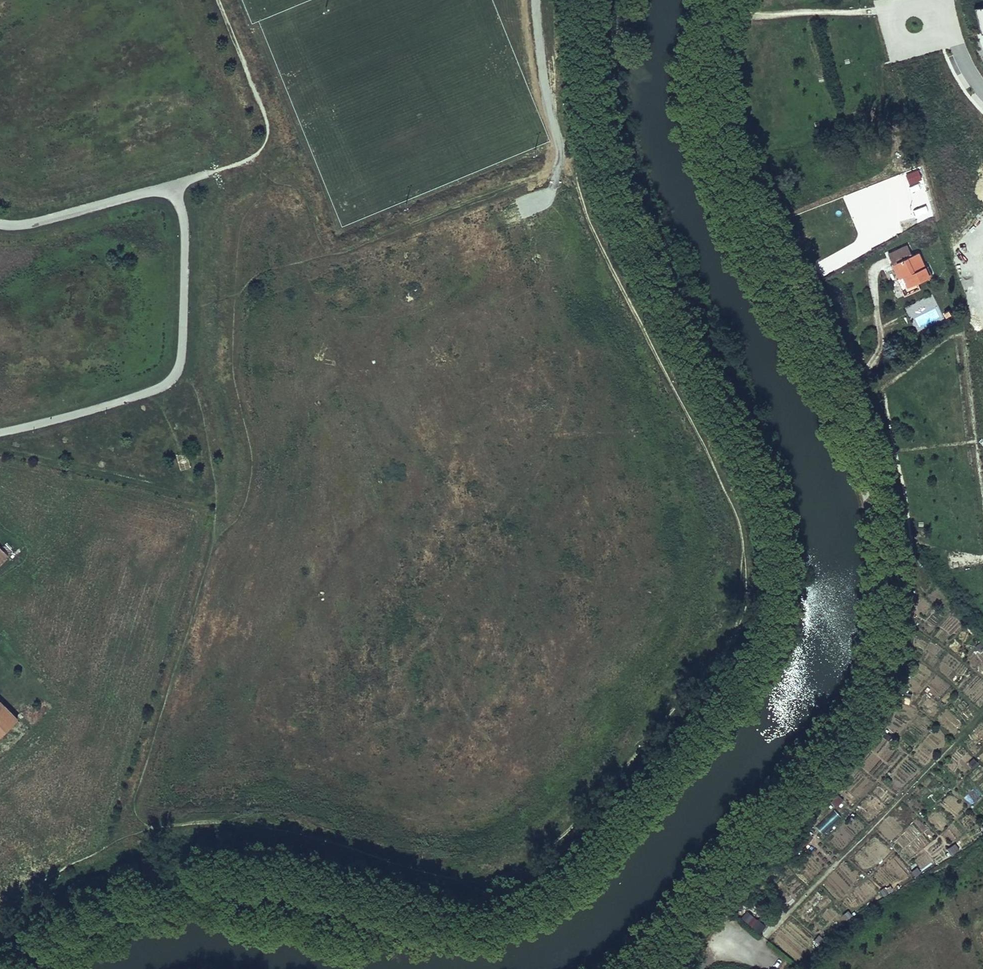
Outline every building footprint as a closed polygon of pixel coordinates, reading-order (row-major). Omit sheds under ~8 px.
[(888,254),(893,264),(897,262),(908,286),(929,277),(924,267),(918,253),(912,255),(907,245),(888,254)] [(0,547),(0,564),(8,555),(0,547)] [(0,702),(0,735),(16,718),(0,702)] [(760,933),(766,925),(748,911),(742,918),(760,933)]
